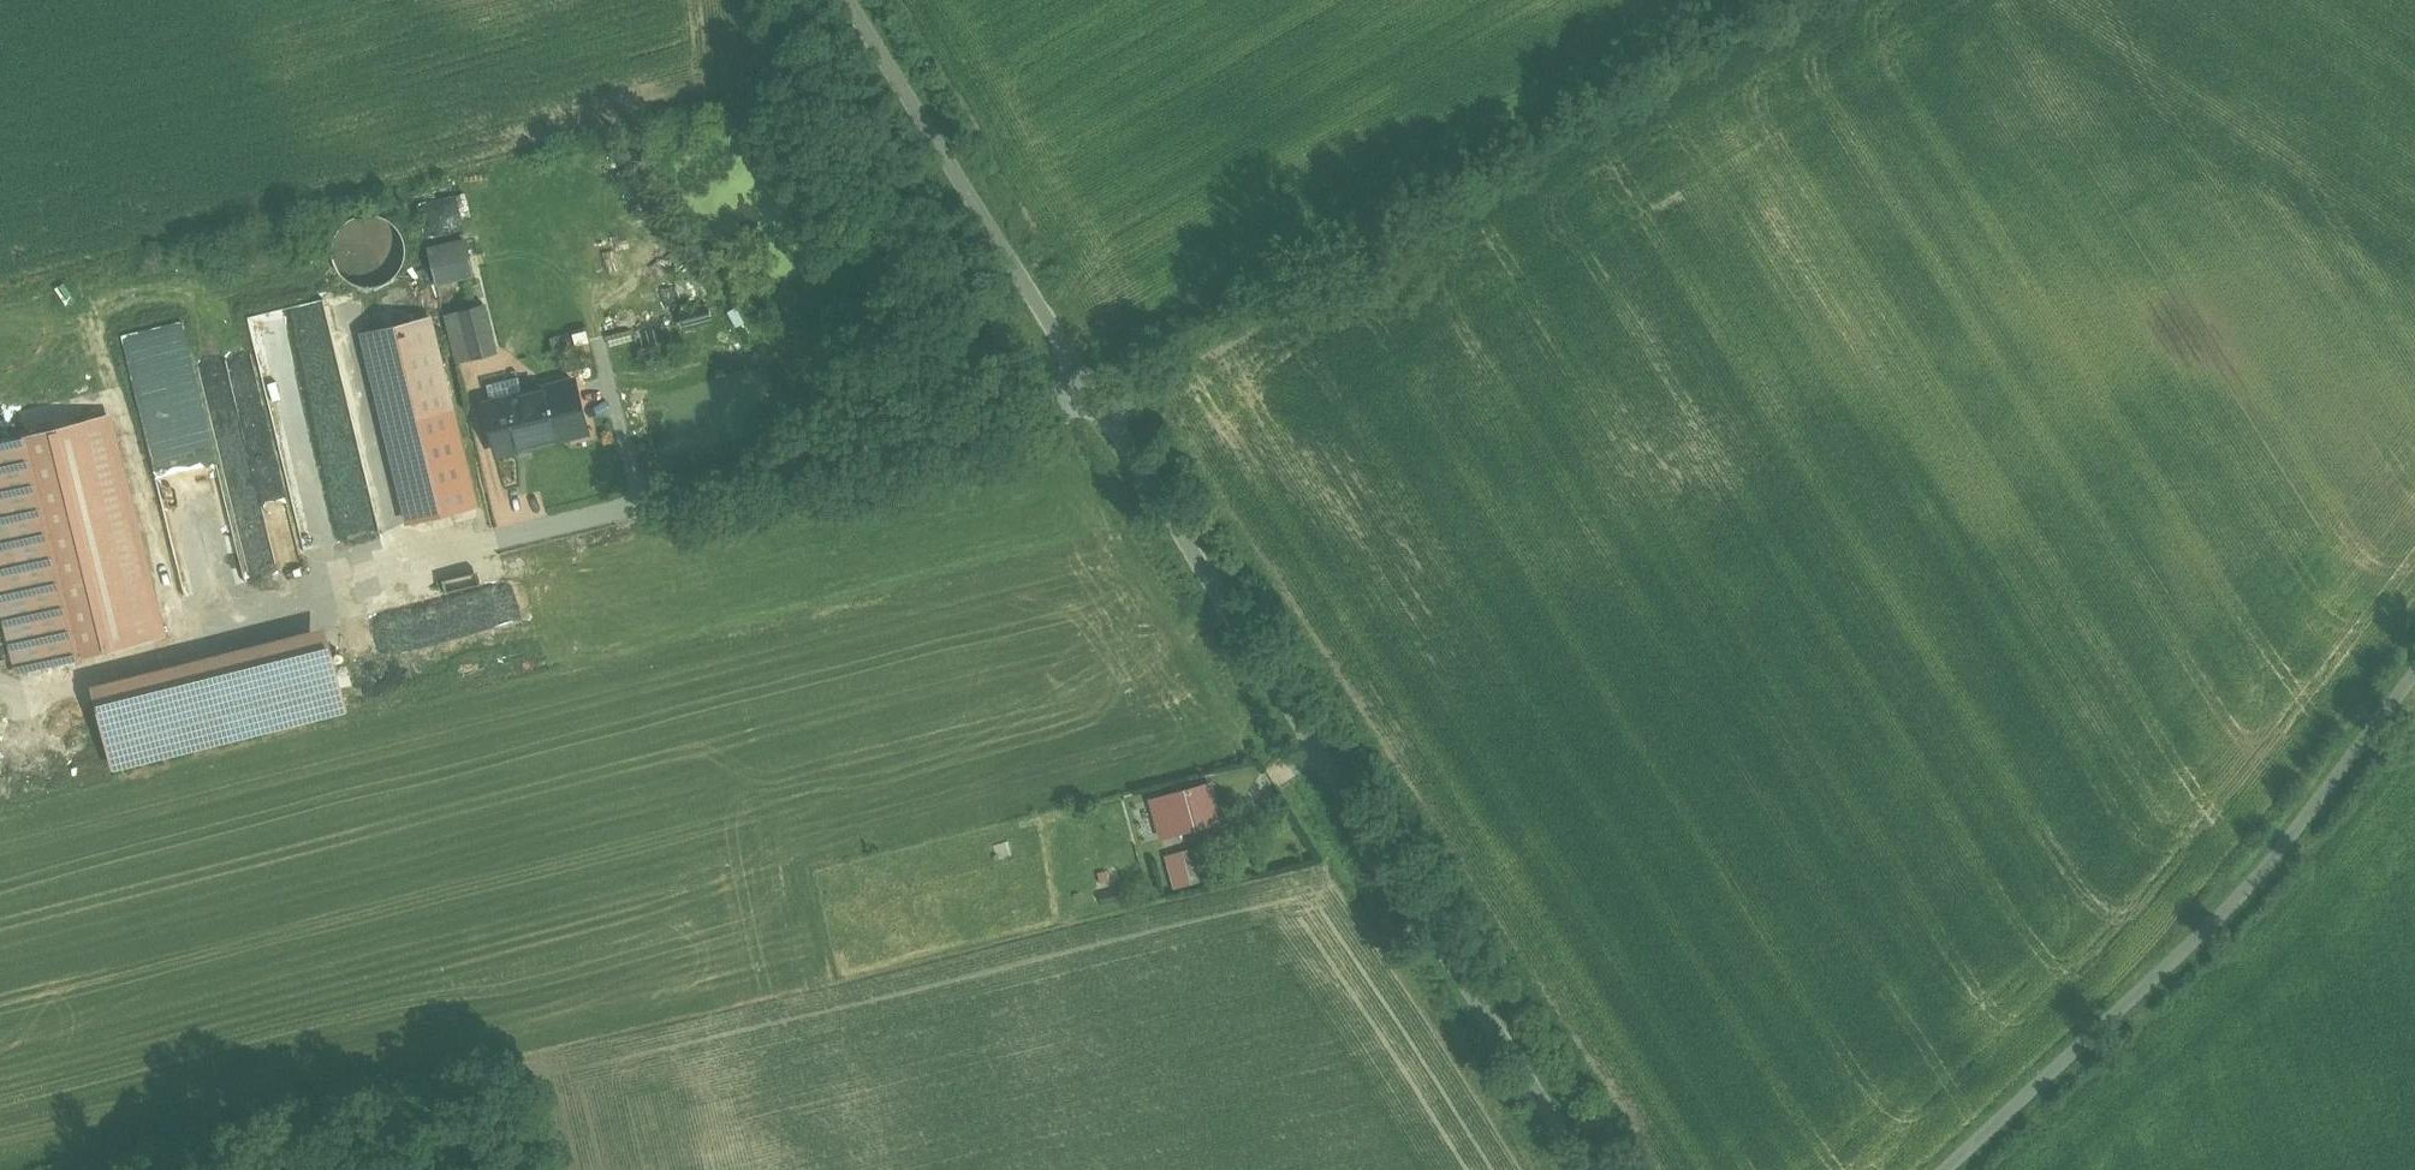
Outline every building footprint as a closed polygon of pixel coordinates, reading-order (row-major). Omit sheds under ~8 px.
[(361,286),(373,287),(384,283),(394,277),(401,267),(405,255),(404,243),(400,231),(392,222),(381,216),(369,214),(357,216),(346,222),(338,231),(333,242),(332,253),(335,265),(341,275),(351,282),(361,286)] [(465,239),(427,248),(435,285),(473,276),(465,239)] [(485,304),(443,313),(453,362),(496,352),(485,304)] [(395,429),(417,521),(470,508),(448,413),(453,411),(430,315),(359,331),(382,432),(395,429)] [(242,592),(188,319),(126,331),(180,604),(242,592)] [(574,379),(480,402),(493,457),(587,434),(574,379)] [(0,441),(0,614),(14,669),(164,633),(110,414),(0,441)] [(325,638),(90,696),(108,768),(343,709),(325,638)] [(1217,784),(1149,801),(1159,839),(1227,822),(1217,784)] [(1195,849),(1166,856),(1174,889),(1203,882),(1195,849)]
